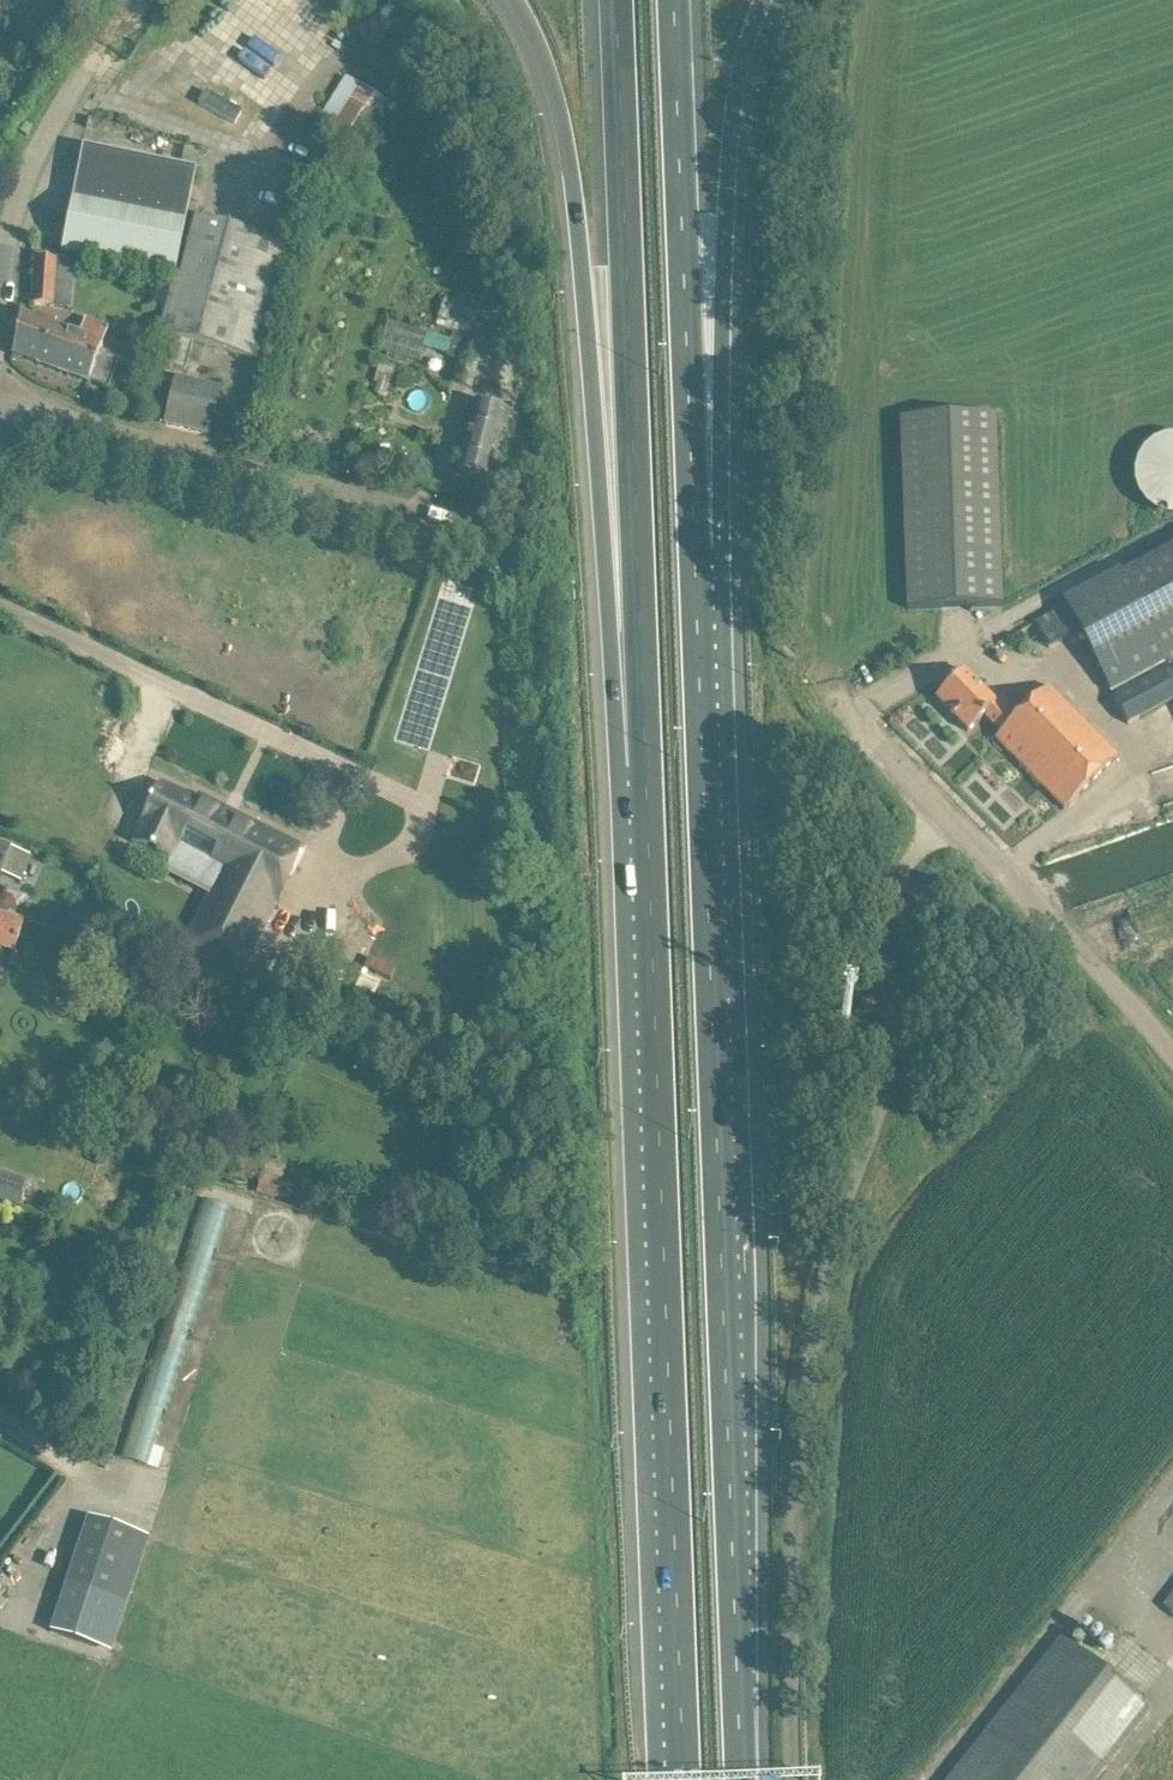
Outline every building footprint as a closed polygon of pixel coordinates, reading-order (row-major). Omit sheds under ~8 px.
[(390,105),(345,77),(311,132),(352,157),(390,105)] [(185,221),(195,170),(83,147),(62,253),(173,275),(174,276),(175,275),(185,221)] [(288,242),(194,217),(179,276),(175,275),(174,276),(173,275),(159,334),(152,363),(153,363),(186,371),(193,343),(258,360),(288,242)] [(66,307),(69,261),(35,258),(32,304),(66,307)] [(454,332),(452,340),(448,354),(461,358),(455,380),(471,384),(483,339),(487,327),(474,323),(479,309),(444,297),(436,325),(454,332)] [(119,360),(100,353),(109,328),(86,319),(80,334),(55,325),(56,322),(36,314),(34,319),(20,314),(13,354),(13,356),(108,390),(119,360)] [(375,392),(387,396),(395,370),(379,365),(374,383),(378,384),(375,392)] [(173,394),(166,424),(208,434),(219,390),(186,382),(183,397),(173,394)] [(525,397),(523,411),(533,413),(535,398),(525,397)] [(468,438),(460,467),(459,472),(488,480),(501,431),(506,432),(513,407),(491,400),(489,406),(472,402),(463,436),(468,438)] [(998,414),(901,417),(907,609),(990,606),(1004,606),(1003,598),(998,414)] [(1172,516),(1172,436),(1165,436),(1154,441),(1144,448),(1137,458),(1133,470),(1134,483),(1137,494),(1145,504),(1154,512),(1165,516),(1172,516)] [(1035,622),(1049,647),(1078,631),(1087,649),(1128,725),(1172,701),(1172,691),(1165,676),(1172,672),(1172,548),(1122,575),(1119,571),(1062,602),(1064,607),(1035,622)] [(964,671),(953,682),(936,698),(968,732),(984,716),(1001,733),(1021,713),(1005,697),(998,704),(964,671)] [(1021,713),(1001,733),(996,739),(1065,809),(1082,792),(1117,757),(1048,687),(1021,713)] [(131,841),(153,851),(171,859),(165,872),(207,893),(178,949),(239,980),(269,924),(281,903),(301,848),(198,798),(197,802),(158,784),(131,841)] [(0,844),(0,877),(1,874),(22,882),(31,856),(0,844)] [(887,862),(876,856),(870,867),(881,873),(887,862)] [(15,952),(25,919),(0,911),(0,947),(15,952)] [(19,1211),(28,1182),(0,1173),(0,1205),(19,1211)] [(276,1187),(260,1182),(256,1194),(272,1199),(276,1187)] [(90,1517),(67,1587),(114,1602),(137,1533),(90,1517)]
